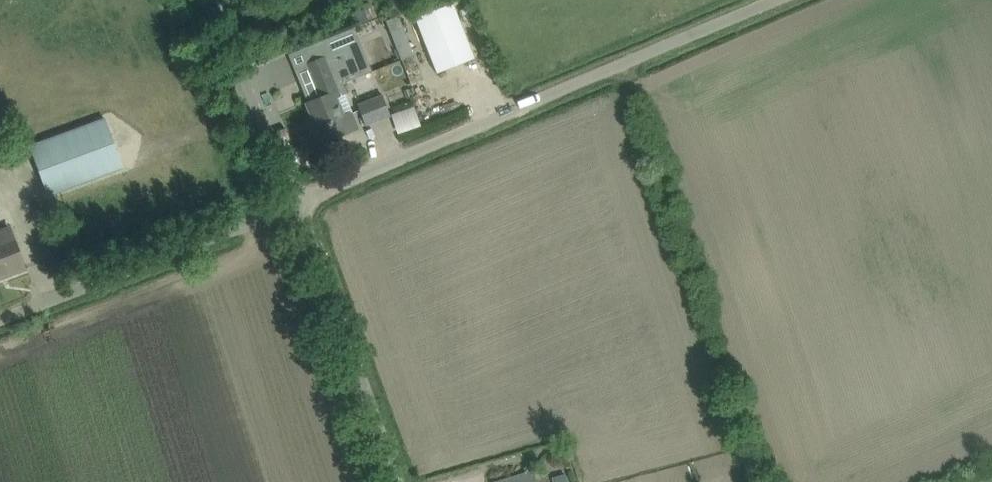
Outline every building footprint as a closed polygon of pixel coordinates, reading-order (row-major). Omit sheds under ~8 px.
[(415,18),(437,73),(475,58),(453,3),(415,18)] [(404,31),(391,36),(400,59),(413,54),(404,31)] [(294,65),(314,55),(307,41),(287,50),(294,65)] [(307,64),(294,69),(307,103),(320,97),(344,88),(342,83),(357,77),(368,73),(372,71),(361,44),(357,46),(346,50),(327,58),(326,56),(325,57),(307,64)] [(307,103),(306,103),(322,142),(357,128),(351,112),(343,115),(336,98),(347,93),(344,88),(320,97),(307,103)] [(412,126),(435,116),(425,92),(402,102),(412,126)] [(390,115),(382,96),(382,94),(357,104),(365,125),(390,115)] [(123,167),(105,119),(30,146),(48,195),(123,167)] [(25,268),(10,228),(0,231),(0,278),(25,268)] [(533,467),(492,481),(537,481),(533,467)] [(551,477),(552,481),(566,481),(563,474),(551,477)]
